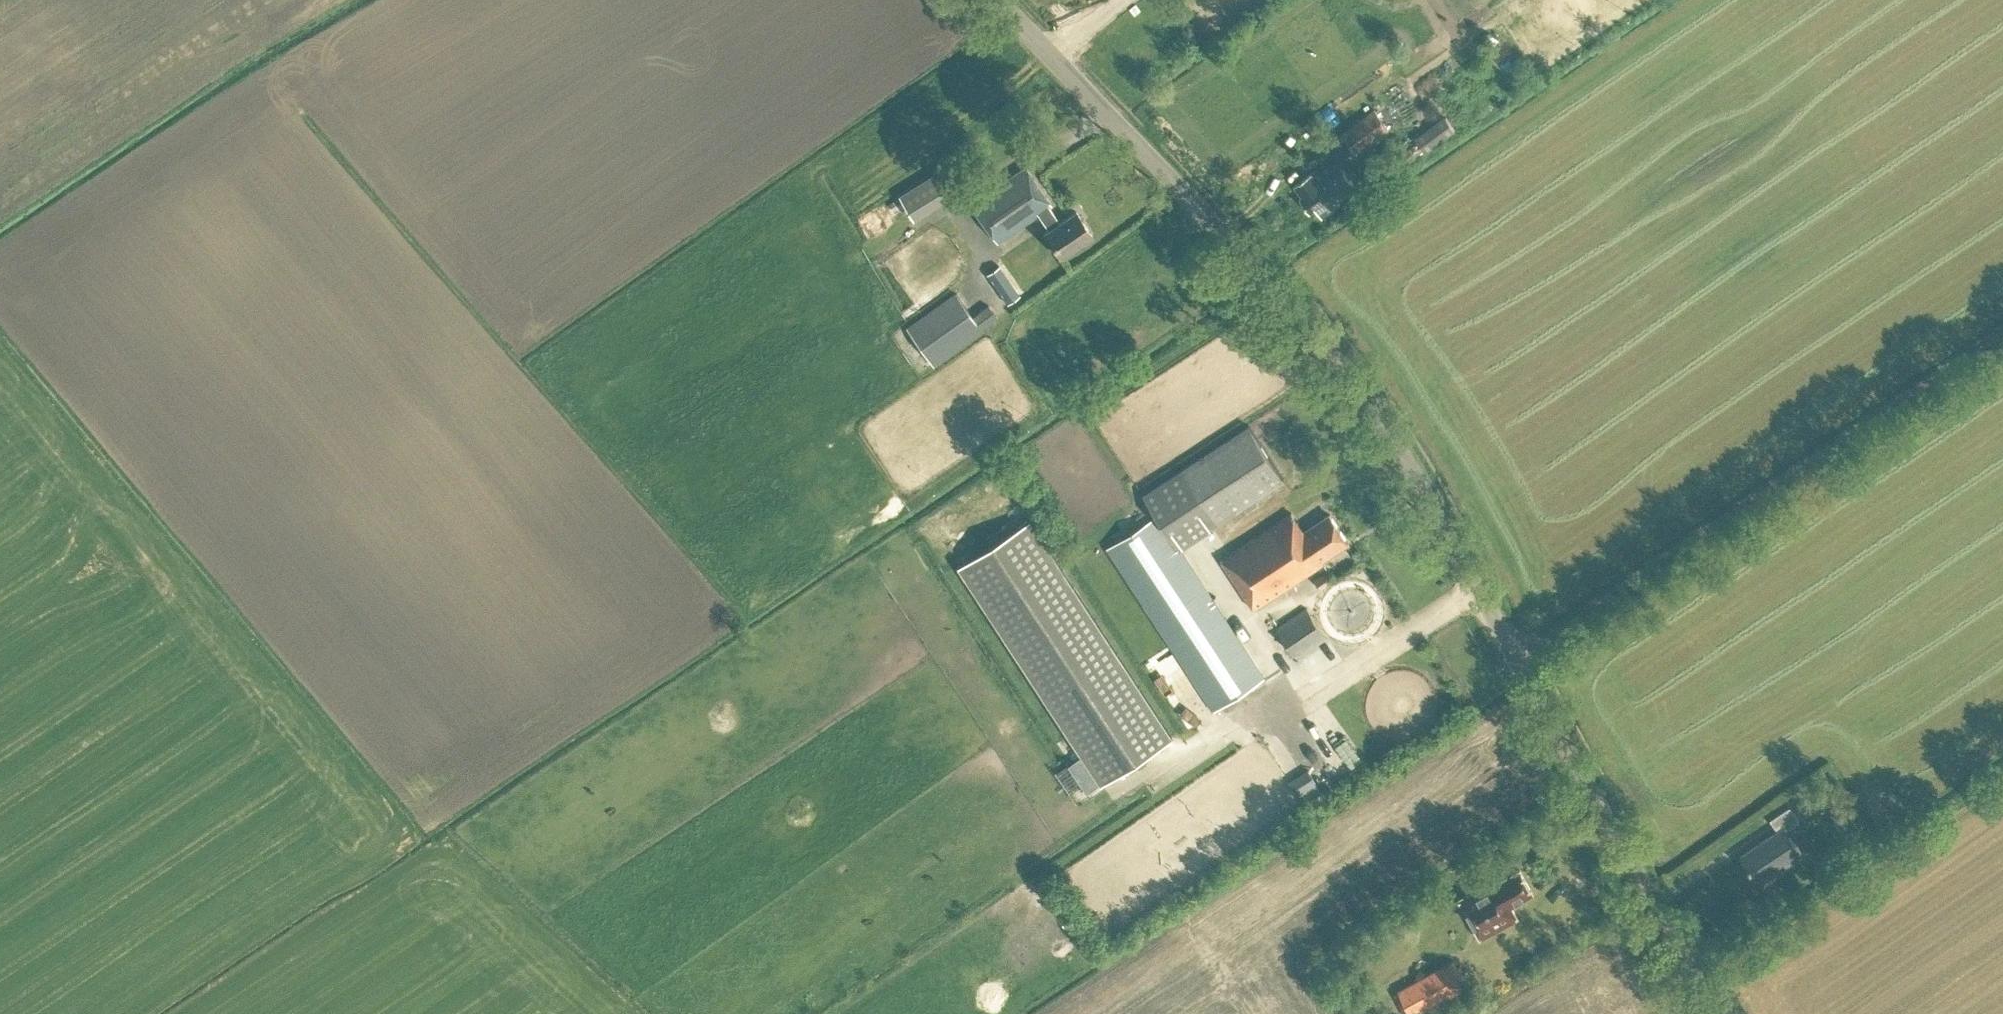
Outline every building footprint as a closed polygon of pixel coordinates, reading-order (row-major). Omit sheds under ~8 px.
[(1346,139),(1356,152),(1388,129),(1373,109),(1341,132),(1346,139)] [(1426,151),(1456,129),(1444,114),(1415,135),(1426,151)] [(1339,164),(1356,152),(1346,139),(1329,151),(1334,158),(1339,164)] [(1301,197),(1310,210),(1314,207),(1321,217),(1339,204),(1337,200),(1355,187),(1339,164),(1334,158),(1312,174),(1310,172),(1296,183),(1304,195),(1301,197)] [(963,186),(949,163),(898,195),(913,218),(963,186)] [(1051,203),(1025,164),(969,203),(995,241),(1038,211),(1049,227),(1042,231),(1059,255),(1092,233),(1076,210),(1060,221),(1049,204),(1051,203)] [(1003,261),(992,267),(1008,298),(1019,292),(1003,261)] [(980,326),(995,315),(987,303),(971,315),(954,291),(905,326),(932,364),(982,329),(980,326)] [(1264,675),(1230,624),(1179,546),(1285,477),(1250,424),(1144,492),(1158,513),(1108,545),(1213,707),(1264,675)] [(1349,541),(1331,512),(1305,529),(1292,510),(1222,556),(1255,606),(1324,560),(1323,558),(1349,541)] [(1031,516),(958,564),(1082,754),(1100,781),(1101,783),(1174,735),(1031,516)] [(1320,587),(1336,578),(1329,567),(1314,577),(1320,587)] [(1306,605),(1277,626),(1297,655),(1326,634),(1306,605)] [(1082,754),(1069,762),(1087,789),(1100,781),(1082,754)] [(1298,793),(1318,780),(1309,767),(1289,780),(1298,793)] [(1778,828),(1741,854),(1759,881),(1802,851),(1787,829),(1800,819),(1791,805),(1771,818),(1778,828)] [(1481,938),(1520,916),(1513,903),(1534,892),(1520,866),(1499,878),(1497,875),(1458,897),(1481,938)] [(1399,989),(1412,1013),(1467,984),(1454,960),(1399,989)]
